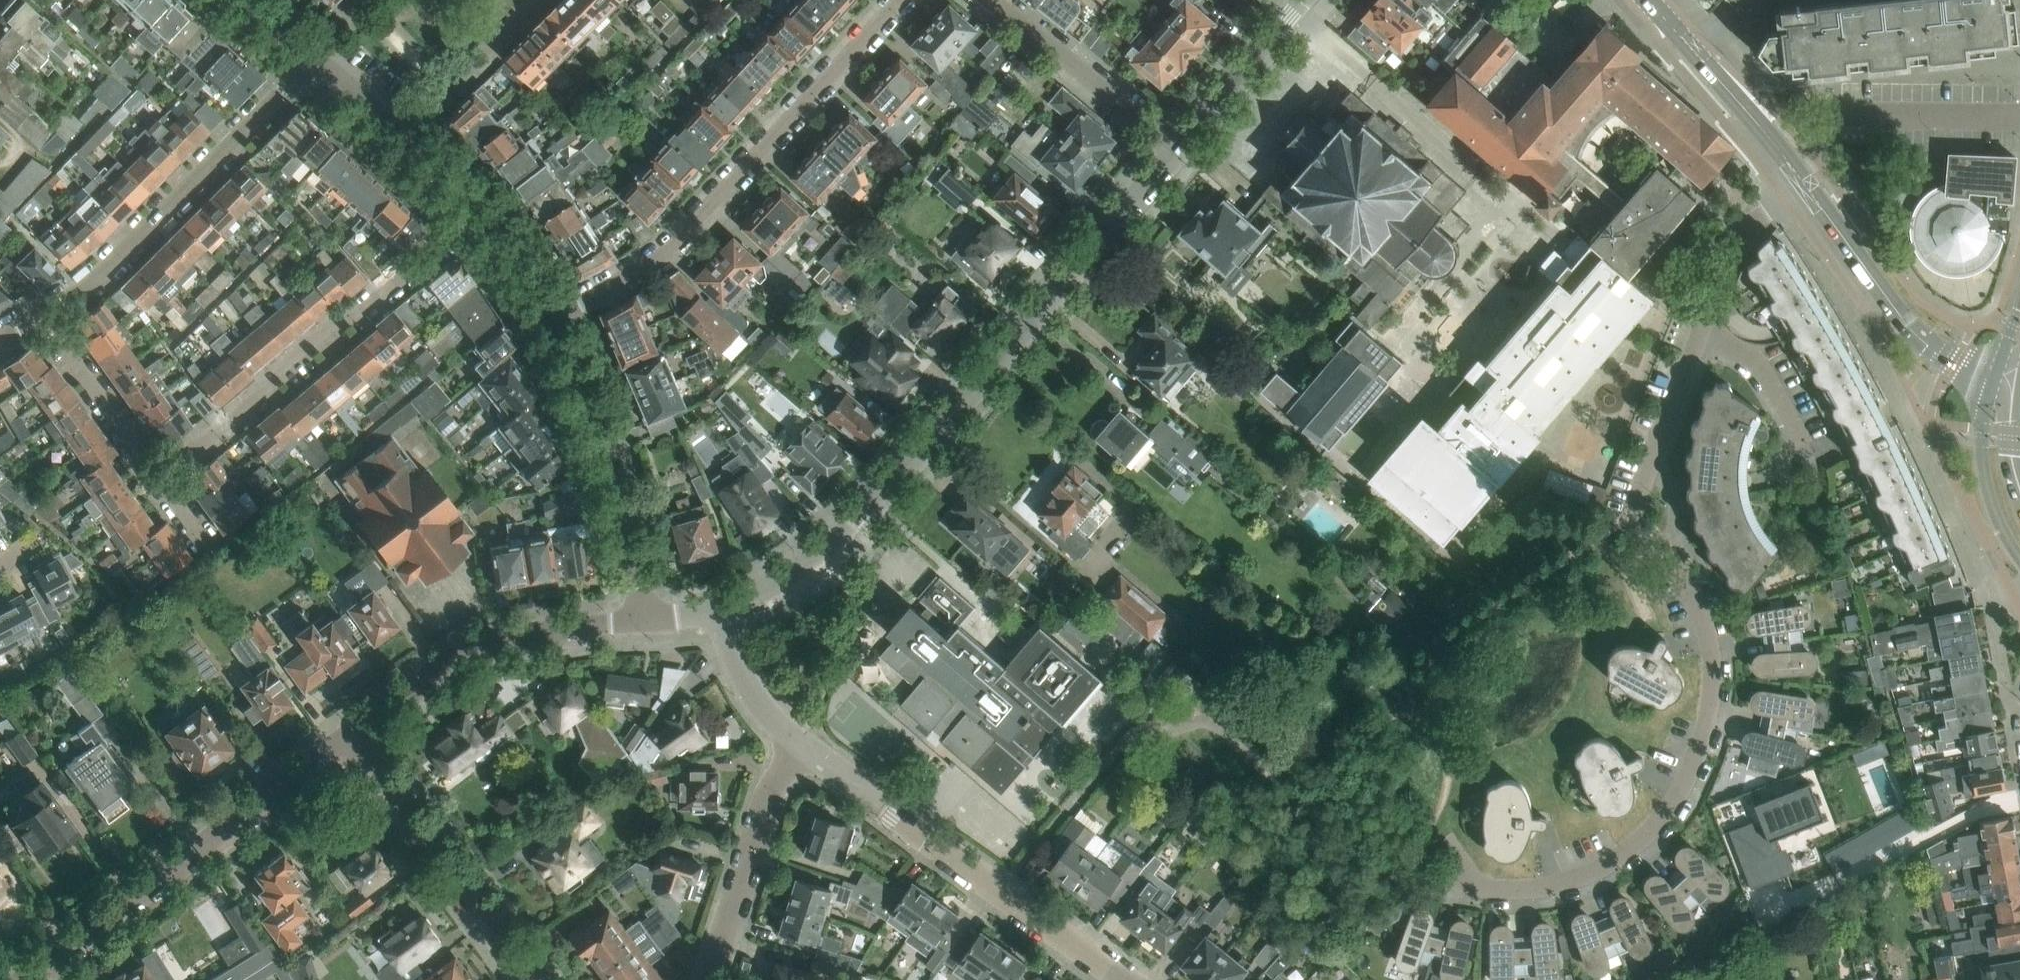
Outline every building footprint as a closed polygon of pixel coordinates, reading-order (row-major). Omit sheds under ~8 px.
[(26,0),(8,0),(0,9),(0,12),(45,52),(62,32),(26,0)] [(59,14),(77,30),(83,23),(84,23),(89,18),(79,8),(86,0),(72,0),(64,9),(59,14)] [(138,0),(117,0),(127,9),(126,10),(128,11),(138,0)] [(169,0),(138,0),(128,11),(145,26),(169,0)] [(133,39),(151,55),(156,50),(160,45),(162,43),(190,13),(182,6),(183,2),(181,0),(169,0),(145,26),(138,33),(133,39)] [(592,25),(567,0),(551,16),(581,47),(590,38),(592,39),(600,32),(608,40),(612,36),(603,27),(600,30),(593,24),(592,25)] [(621,0),(567,0),(592,25),(593,24),(600,30),(603,27),(612,36),(615,33),(617,30),(608,21),(623,7),(619,3),(622,0),(621,0)] [(690,6),(696,12),(701,17),(713,6),(708,1),(707,0),(696,0),(690,6)] [(742,8),(734,0),(732,0),(717,15),(716,14),(715,16),(725,25),(727,27),(728,26),(726,24),(742,8)] [(805,0),(797,0),(784,14),(815,42),(817,39),(820,40),(824,35),(823,32),(831,24),(805,0)] [(840,0),(805,0),(831,24),(833,22),(836,22),(840,17),(840,14),(847,7),(840,0)] [(1113,0),(1029,0),(1080,40),(1081,39),(1109,4),(1110,4),(1113,0)] [(1190,2),(1196,0),(1171,0),(1170,1),(1176,6),(1167,17),(1199,45),(1207,36),(1206,35),(1209,32),(1208,31),(1214,23),(1190,2)] [(1422,5),(1415,0),(1373,0),(1374,3),(1372,5),(1412,39),(1433,15),(1422,5)] [(1436,5),(1436,6),(1445,13),(1456,0),(1431,0),(1436,5)] [(1487,6),(1502,19),(1508,12),(1495,0),(1493,0),(1487,6)] [(1757,50),(1772,66),(1779,66),(1791,64),(1791,74),(1897,62),(1958,55),(1987,52),(1981,0),(1711,0),(1757,50)] [(55,1),(50,6),(59,14),(64,9),(55,1)] [(1109,4),(1081,39),(1091,46),(1103,31),(1119,11),(1110,4),(1109,4)] [(932,24),(930,24),(958,50),(976,30),(950,5),(941,14),(937,14),(933,19),(934,22),(932,24)] [(1356,26),(1347,36),(1377,61),(1384,52),(1383,51),(1388,46),(1389,47),(1392,43),(1401,52),(1412,39),(1372,5),(1371,6),(1368,5),(1362,12),(1363,15),(1361,17),(1362,18),(1356,26)] [(116,23),(125,14),(120,9),(111,19),(116,23)] [(0,12),(0,48),(12,59),(13,58),(20,50),(32,60),(25,69),(38,80),(42,75),(36,70),(39,67),(47,74),(57,62),(45,52),(0,12)] [(180,59),(208,30),(209,29),(191,12),(190,13),(162,43),(163,43),(164,43),(180,56),(179,58),(180,59)] [(129,17),(125,14),(116,23),(120,27),(129,17)] [(670,37),(675,31),(680,26),(684,22),(675,14),(661,28),(670,37)] [(815,42),(784,14),(768,32),(797,59),(798,59),(800,57),(803,58),(807,53),(807,50),(815,42)] [(1590,244),(1628,277),(1695,199),(1657,166),(1627,201),(1577,158),(1581,147),(1586,137),(1592,128),(1600,120),(1609,114),(1619,108),(1702,179),(1732,144),(1633,60),(1639,53),(1606,25),(1558,81),(1517,46),(1519,44),(1482,15),(1468,31),(1466,30),(1458,40),(1459,41),(1442,61),(1454,70),(1449,76),(1448,75),(1446,74),(1445,74),(1441,74),(1439,74),(1437,74),(1435,76),(1434,77),(1432,79),(1431,80),(1430,84),(1429,89),(1430,93),(1431,95),(1432,96),(1427,103),(1535,197),(1534,199),(1549,210),(1577,177),(1617,212),(1590,244)] [(581,47),(551,16),(533,35),(547,49),(543,53),(546,57),(551,53),(558,60),(557,61),(572,76),(576,72),(568,63),(572,59),(571,57),(581,47)] [(725,25),(715,16),(709,22),(709,23),(699,33),(706,39),(715,29),(718,32),(725,25)] [(1199,45),(1167,17),(1151,37),(1183,65),(1199,47),(1198,46),(1199,45)] [(684,22),(680,26),(687,32),(692,27),(686,22),(685,21),(684,22)] [(101,38),(84,23),(83,23),(77,30),(95,47),(102,39),(101,38)] [(946,62),(958,50),(930,24),(930,26),(929,28),(925,27),(920,32),(922,36),(913,45),(937,67),(932,73),(937,78),(936,78),(954,95),(967,106),(975,95),(974,94),(977,90),(946,62)] [(687,32),(680,26),(675,31),(681,38),(687,32)] [(1151,37),(1141,29),(1130,41),(1130,40),(1121,50),(1161,84),(1168,77),(1169,77),(1171,75),(1173,76),(1181,66),(1182,66),(1183,65),(1151,37)] [(197,75),(226,46),(218,39),(218,35),(212,30),(209,31),(208,30),(180,59),(197,75)] [(681,38),(675,31),(670,37),(676,43),(681,38)] [(1091,46),(1089,48),(1100,56),(1114,40),(1103,31),(1091,46)] [(797,59),(768,32),(751,49),(778,75),(781,72),(784,73),(797,59)] [(106,33),(101,38),(102,39),(95,47),(101,52),(112,39),(106,33)] [(706,39),(699,33),(687,45),(695,51),(706,39)] [(547,49),(533,35),(507,60),(538,91),(547,82),(550,84),(553,86),(556,86),(560,87),(563,87),(567,85),(571,83),(575,80),(572,77),(572,76),(557,61),(558,60),(551,53),(546,57),(543,53),(547,49)] [(676,43),(670,37),(665,41),(672,48),(676,43)] [(989,77),(1014,47),(1003,39),(977,66),(989,77)] [(662,44),(657,50),(663,56),(668,51),(662,44)] [(215,91),(243,62),(243,61),(243,58),(237,52),(234,53),(226,46),(197,75),(194,79),(185,87),(193,95),(205,82),(215,91)] [(13,58),(12,59),(0,48),(0,81),(12,91),(23,101),(33,89),(12,71),(19,63),(13,58)] [(778,75),(751,49),(750,50),(745,49),(736,59),(737,64),(735,67),(764,95),(772,86),(772,82),(778,75)] [(663,56),(657,50),(652,54),(658,61),(663,56)] [(658,61),(652,54),(647,59),(654,66),(658,61)] [(654,66),(647,59),(642,65),(648,71),(654,66)] [(235,106),(262,79),(263,78),(244,61),(243,62),(215,91),(216,92),(218,90),(235,106)] [(882,79),(881,79),(909,105),(925,86),(898,61),(889,71),(885,71),(881,75),(882,79)] [(712,79),(718,85),(745,110),(754,102),(757,102),(764,95),(735,67),(726,76),(723,74),(722,75),(718,71),(712,79)] [(147,91),(159,79),(149,69),(138,82),(147,91)] [(111,73),(110,73),(92,92),(103,103),(111,109),(130,89),(111,73)] [(624,75),(617,82),(625,91),(632,84),(624,75)] [(514,83),(508,88),(512,93),(525,82),(520,77),(514,83)] [(954,95),(936,78),(930,86),(948,102),(954,95)] [(909,105),(881,79),(879,79),(880,81),(876,81),(871,86),(872,90),(863,99),(891,124),(909,105)] [(655,80),(649,87),(658,96),(665,88),(655,80)] [(0,81),(0,98),(4,101),(12,91),(0,81)] [(470,96),(449,117),(449,121),(460,133),(461,132),(462,134),(494,107),(493,106),(499,101),(483,84),(470,96)] [(745,110),(718,85),(702,103),(732,131),(733,131),(732,130),(745,115),(745,111),(745,110)] [(103,103),(92,92),(86,87),(74,101),(81,106),(75,113),(82,120),(88,115),(90,116),(91,115),(92,116),(103,103)] [(1115,129),(1063,87),(1050,104),(1071,121),(1061,133),(1099,165),(1110,152),(1106,149),(1114,140),(1109,136),(1115,129)] [(137,88),(130,96),(137,103),(145,95),(137,88)] [(623,90),(608,106),(615,112),(630,97),(623,90)] [(1321,125),(1310,116),(1308,119),(1300,112),(1276,140),(1284,146),(1282,149),(1293,158),(1264,193),(1269,198),(1297,222),(1294,226),(1305,235),(1303,237),(1314,248),(1317,245),(1327,254),(1330,251),(1363,280),(1350,296),(1363,307),(1354,318),(1367,329),(1390,304),(1420,269),(1424,271),(1427,273),(1431,274),(1435,274),(1439,274),(1442,273),(1446,272),(1450,269),(1453,266),(1455,262),(1457,258),(1458,254),(1458,250),(1457,246),(1456,243),(1455,240),(1470,223),(1451,208),(1466,190),(1418,148),(1421,145),(1411,136),(1413,133),(1401,123),(1399,126),(1388,116),(1385,119),(1351,90),(1321,125)] [(23,101),(12,91),(4,101),(0,106),(0,113),(15,127),(32,109),(23,101)] [(998,114),(975,95),(967,106),(961,113),(980,128),(986,132),(998,114)] [(697,98),(679,116),(685,121),(715,149),(724,140),(727,140),(731,136),(731,133),(732,131),(702,103),(697,98)] [(131,111),(123,103),(122,103),(107,119),(114,126),(115,128),(131,111)] [(203,103),(194,112),(211,130),(220,120),(203,103)] [(512,123),(526,112),(520,104),(503,117),(494,107),(462,134),(461,136),(467,143),(470,143),(471,144),(474,143),(479,149),(512,123)] [(84,121),(82,120),(75,113),(68,107),(51,126),(57,131),(67,140),(84,121)] [(187,107),(177,117),(169,109),(164,114),(195,145),(211,130),(194,112),(187,107)] [(32,109),(15,127),(23,135),(40,116),(32,109)] [(292,155),(317,127),(316,126),(318,124),(310,117),(309,118),(298,109),(298,110),(257,152),(267,162),(282,147),(292,155)] [(980,128),(961,113),(960,114),(959,113),(951,124),(970,140),(980,128)] [(195,145),(164,114),(148,130),(180,161),(195,145)] [(833,132),(831,134),(859,159),(859,160),(864,165),(876,151),(871,146),(877,139),(850,114),(843,121),(841,121),(841,123),(839,125),(835,125),(832,129),(833,132)] [(40,116),(23,135),(32,142),(48,123),(40,116)] [(100,142),(114,126),(107,119),(92,134),(100,142)] [(590,139),(603,127),(596,120),(584,132),(590,139)] [(715,149),(685,121),(668,139),(698,167),(707,158),(710,158),(714,154),(714,150),(715,149)] [(1024,129),(1012,144),(1039,166),(1044,160),(1046,162),(1047,166),(1052,170),(1056,170),(1063,176),(1064,180),(1068,184),(1073,184),(1076,186),(1087,173),(1090,176),(1099,165),(1061,133),(1060,133),(1045,121),(1032,136),(1024,129)] [(51,125),(48,123),(32,142),(40,149),(42,147),(57,131),(51,126),(51,125)] [(496,165),(526,141),(512,123),(479,149),(480,149),(479,153),(485,160),(489,159),(490,161),(492,159),(496,165)] [(528,131),(533,136),(533,137),(542,131),(537,124),(528,131)] [(894,125),(886,133),(898,144),(906,136),(894,125)] [(312,170),(337,141),(329,134),(328,136),(317,127),(292,155),(292,156),(280,169),(289,176),(302,161),(312,170)] [(180,161),(148,130),(147,128),(140,134),(138,131),(129,141),(134,145),(164,176),(180,161)] [(552,154),(578,135),(573,128),(547,148),(552,154)] [(0,129),(0,145),(1,144),(8,135),(0,129)] [(614,135),(608,129),(598,139),(604,145),(614,135)] [(67,140),(57,131),(42,147),(53,156),(66,141),(67,140)] [(898,144),(886,133),(879,140),(891,152),(898,144)] [(85,157),(100,142),(92,134),(77,149),(85,157)] [(854,164),(859,160),(859,159),(831,134),(827,138),(825,138),(815,149),(816,151),(811,156),(839,181),(853,195),(862,185),(854,164)] [(527,141),(526,141),(496,165),(497,166),(498,165),(499,165),(497,169),(503,176),(507,176),(508,177),(510,176),(515,181),(546,158),(540,151),(542,150),(533,137),(533,136),(527,141)] [(604,145),(598,139),(595,136),(583,148),(591,157),(604,145)] [(698,167),(668,139),(658,150),(648,140),(642,148),(652,157),(682,185),(690,176),(693,177),(698,172),(697,168),(698,167)] [(331,187),(355,160),(345,152),(347,150),(337,141),(312,170),(331,187)] [(164,176),(134,145),(126,153),(133,160),(126,168),(149,191),(164,176)] [(546,158),(515,181),(516,183),(515,187),(521,194),(524,194),(529,201),(591,157),(582,148),(582,147),(567,158),(570,162),(565,166),(562,163),(554,153),(552,154),(548,156),(546,158)] [(85,157),(77,149),(70,156),(78,164),(85,157)] [(2009,234),(2016,156),(1950,154),(1947,188),(1943,189),(1935,192),(1930,196),(1929,194),(1928,195),(1929,197),(1922,205),(1917,214),(1915,213),(1915,214),(1917,215),(1914,225),(1915,236),(1913,236),(1913,237),(1915,237),(1918,247),(1924,256),(1922,257),(1923,258),(1925,257),(1933,264),(1942,269),(1941,271),(1942,271),(1943,269),(1953,272),(1964,271),(1964,273),(1965,273),(1965,271),(1975,268),(1984,262),(1985,264),(1986,263),(1985,261),(1992,254),(1997,244),(1999,245),(1999,244),(1997,243),(1999,233),(2009,234)] [(839,181),(811,156),(809,158),(805,157),(801,161),(802,165),(801,166),(798,167),(798,170),(792,176),(819,202),(839,181)] [(40,180),(51,170),(32,157),(25,165),(40,180)] [(595,163),(591,157),(529,201),(535,210),(534,213),(540,220),(542,220),(542,221),(575,198),(575,197),(577,196),(570,186),(576,182),(574,178),(595,163)] [(682,185),(652,157),(642,168),(638,163),(635,162),(632,163),(627,168),(635,175),(665,203),(674,194),(676,194),(681,189),(681,186),(682,185)] [(117,160),(102,175),(134,206),(149,191),(126,168),(117,160)] [(350,203),(375,176),(365,167),(363,168),(355,160),(331,187),(350,203)] [(33,188),(40,180),(25,165),(18,174),(33,188)] [(265,185),(252,172),(244,165),(228,181),(251,204),(252,203),(260,211),(267,204),(259,196),(267,187),(265,185)] [(949,168),(936,182),(949,193),(952,190),(970,205),(980,193),(949,168)] [(99,171),(83,188),(88,192),(95,199),(96,198),(119,221),(134,206),(102,175),(99,171)] [(1057,209),(1015,174),(1014,175),(1009,172),(994,191),(998,194),(996,196),(1038,231),(1039,230),(1041,232),(1051,220),(1049,218),(1057,209)] [(55,173),(48,180),(58,191),(65,184),(55,173)] [(25,196),(33,188),(18,174),(11,182),(25,196)] [(665,203),(635,175),(619,192),(649,220),(657,212),(660,212),(664,208),(664,204),(665,203)] [(367,219),(391,193),(381,185),(383,183),(375,176),(350,203),(367,219)] [(272,179),(265,185),(267,187),(278,197),(284,190),(272,179)] [(603,179),(589,188),(594,196),(609,186),(603,179)] [(236,218),(251,204),(228,181),(213,195),(236,218)] [(25,196),(11,182),(4,190),(0,195),(14,208),(25,196)] [(51,196),(42,186),(31,197),(39,204),(41,206),(51,196)] [(768,197),(761,205),(791,233),(795,237),(806,226),(811,231),(819,222),(811,215),(782,188),(774,196),(768,197)] [(119,221),(96,198),(95,199),(88,192),(80,200),(74,194),(67,201),(73,207),(80,214),(81,213),(104,237),(119,221)] [(293,193),(286,200),(297,211),(305,204),(293,193)] [(385,235),(408,210),(407,209),(409,207),(401,199),(399,201),(391,193),(367,219),(368,219),(365,223),(360,228),(367,234),(375,226),(385,235)] [(1250,219),(1263,204),(1269,198),(1264,193),(1262,195),(1261,194),(1245,213),(1227,198),(1216,210),(1211,206),(1205,214),(1200,210),(1191,221),(1189,219),(1177,233),(1226,275),(1238,262),(1246,267),(1278,229),(1269,221),(1262,229),(1250,219)] [(14,208),(0,195),(0,218),(2,220),(14,208)] [(236,218),(213,195),(198,211),(221,233),(226,238),(233,232),(228,227),(236,218)] [(39,204),(31,197),(16,212),(23,220),(39,204)] [(592,218),(584,206),(581,207),(575,198),(542,221),(549,229),(548,234),(553,240),(556,240),(556,241),(592,218)] [(822,202),(816,209),(825,216),(831,210),(822,202)] [(315,203),(310,209),(326,227),(333,220),(315,203)] [(753,218),(745,228),(772,253),(767,258),(791,281),(803,293),(812,283),(802,270),(784,252),(796,238),(795,237),(791,233),(761,205),(753,214),(753,218)] [(73,207),(57,222),(64,229),(88,253),(104,237),(81,213),(80,214),(73,207)] [(631,207),(624,213),(630,221),(639,216),(631,207)] [(825,216),(816,209),(811,215),(819,222),(825,216)] [(402,251),(429,228),(408,210),(385,235),(402,251)] [(221,233),(198,211),(183,226),(206,248),(221,233)] [(570,261),(605,238),(598,227),(608,220),(602,211),(592,218),(556,241),(563,249),(561,253),(567,260),(569,260),(570,261)] [(630,221),(629,222),(642,243),(654,235),(640,215),(639,216),(630,221)] [(2,220),(0,218),(0,240),(11,228),(2,220)] [(365,223),(361,219),(352,228),(356,232),(360,228),(365,223)] [(973,271),(972,272),(986,284),(996,273),(1001,272),(1006,266),(1006,261),(1020,244),(990,219),(984,224),(980,221),(970,233),(968,231),(956,246),(958,248),(953,253),(973,271)] [(1737,285),(1736,290),(1736,294),(1737,298),(1738,305),(1740,310),(1741,311),(1744,316),(1746,319),(1749,321),(1752,322),(1755,324),(1758,325),(1761,325),(1764,325),(1768,325),(1771,324),(1780,339),(1781,341),(1791,359),(1800,374),(1812,394),(1821,412),(1831,431),(1842,425),(1842,428),(1843,430),(1843,432),(1845,434),(1847,436),(1849,437),(1851,441),(1857,454),(1846,460),(1856,479),(1864,498),(1872,516),(1881,535),(1889,553),(1896,572),(1902,586),(1903,587),(1904,588),(1905,589),(1907,590),(1909,590),(1911,589),(1932,582),(1933,586),(1936,589),(1939,589),(1963,584),(1966,593),(1973,593),(1969,582),(1964,568),(1956,548),(1949,531),(1947,528),(1939,509),(1931,490),(1922,471),(1913,452),(1908,441),(1904,434),(1903,431),(1897,418),(1896,418),(1888,422),(1880,406),(1887,402),(1888,401),(1878,381),(1868,363),(1858,346),(1856,343),(1847,326),(1836,308),(1825,290),(1814,273),(1813,271),(1791,237),(1782,224),(1778,227),(1777,228),(1759,245),(1758,247),(1758,248),(1758,250),(1758,251),(1761,255),(1742,268),(1740,273),(1739,277),(1738,281),(1737,285)] [(206,248),(183,226),(168,241),(191,264),(206,248)] [(88,253),(64,229),(55,236),(52,233),(49,237),(40,228),(36,233),(46,244),(70,268),(88,253)] [(1628,277),(1590,244),(1586,241),(1578,234),(1545,273),(1553,280),(1518,320),(1509,331),(1483,361),(1479,357),(1465,374),(1468,376),(1485,391),(1470,407),(1463,401),(1438,430),(1423,417),(1387,458),(1369,479),(1406,512),(1423,526),(1444,544),(1455,531),(1498,482),(1500,484),(1541,437),(1538,435),(1655,299),(1637,284),(1628,277)] [(606,239),(605,238),(570,261),(580,275),(585,276),(616,259),(617,260),(618,259),(611,247),(614,244),(609,236),(606,239)] [(791,281),(767,258),(762,263),(734,238),(726,247),(722,247),(714,256),(745,284),(753,274),(761,282),(766,276),(782,291),(791,281)] [(294,248),(287,239),(280,244),(288,253),(294,248)] [(349,239),(342,246),(350,255),(358,249),(349,239)] [(191,264),(168,241),(152,257),(175,279),(176,279),(181,284),(196,269),(191,264)] [(34,244),(32,246),(17,261),(11,256),(6,263),(15,272),(12,276),(29,293),(39,286),(60,275),(62,273),(34,244)] [(249,261),(256,255),(245,245),(242,244),(238,245),(236,248),(241,253),(250,262),(249,261)] [(280,247),(264,261),(273,270),(289,256),(280,247)] [(366,281),(345,255),(336,263),(323,247),(316,254),(326,266),(325,267),(347,292),(349,295),(366,281)] [(358,249),(350,255),(369,278),(381,269),(358,249)] [(830,249),(820,261),(832,272),(843,260),(830,249)] [(250,262),(241,253),(234,260),(243,269),(250,262)] [(751,289),(745,284),(714,256),(706,265),(706,270),(697,279),(713,293),(706,300),(741,332),(748,324),(749,322),(748,321),(748,319),(735,307),(751,289)] [(148,261),(136,272),(166,302),(167,300),(183,286),(181,284),(176,279),(175,279),(152,257),(148,261)] [(444,303),(472,279),(459,260),(453,260),(418,289),(429,303),(433,300),(440,307),(444,303)] [(831,273),(835,276),(836,276),(843,282),(854,270),(842,260),(832,272),(831,273)] [(269,273),(261,262),(249,274),(262,290),(267,287),(261,279),(269,273)] [(15,272),(6,263),(3,267),(12,276),(15,272)] [(219,292),(234,276),(225,267),(209,283),(219,292)] [(347,292),(325,267),(309,281),(331,306),(347,292)] [(706,300),(679,270),(665,278),(681,315),(701,333),(710,355),(717,349),(722,354),(741,332),(706,300)] [(166,302),(136,272),(120,287),(138,305),(139,304),(144,309),(145,310),(154,301),(165,312),(172,306),(167,300),(166,302)] [(314,320),(293,294),(291,292),(282,281),(276,274),(269,279),(286,300),(277,308),(298,334),(314,320)] [(843,282),(836,276),(835,276),(825,288),(843,304),(854,291),(843,282)] [(472,279),(444,303),(454,317),(460,324),(487,301),(472,279)] [(331,306),(309,281),(293,294),(314,320),(331,306)] [(203,308),(219,292),(209,283),(195,298),(196,299),(195,300),(203,308)] [(966,321),(976,310),(947,285),(943,290),(941,288),(935,296),(931,293),(920,305),(893,283),(872,307),(907,336),(913,329),(922,337),(924,335),(941,350),(957,332),(961,332),(967,325),(966,321)] [(138,305),(120,287),(111,295),(128,312),(138,305)] [(613,340),(650,326),(644,312),(647,311),(643,301),(651,297),(648,288),(603,313),(608,326),(606,330),(609,336),(613,337),(614,339),(613,340)] [(13,302),(0,291),(0,310),(13,302)] [(188,323),(203,308),(195,300),(180,315),(183,318),(182,318),(188,323)] [(414,335),(410,330),(421,321),(404,301),(376,325),(397,350),(398,348),(414,335)] [(460,324),(453,330),(460,338),(467,332),(476,343),(477,344),(501,324),(502,323),(487,301),(460,324)] [(90,339),(116,320),(103,303),(77,321),(90,339)] [(138,305),(128,312),(132,318),(144,309),(139,304),(138,305)] [(255,305),(249,309),(282,347),(298,334),(277,308),(266,317),(263,314),(262,315),(255,305)] [(265,361),(282,347),(249,309),(243,315),(254,328),(244,336),(265,361)] [(1156,344),(1135,369),(1153,385),(1158,389),(1154,393),(1167,404),(1170,400),(1196,370),(1200,373),(1210,361),(1211,361),(1155,314),(1140,331),(1156,344)] [(265,361),(244,336),(234,345),(208,315),(203,320),(218,338),(249,375),(265,361)] [(1403,361),(1379,339),(1367,329),(1354,318),(1352,317),(1336,336),(1343,342),(1302,391),(1277,370),(1261,389),(1310,431),(1329,448),(1344,431),(1345,431),(1390,379),(1389,378),(1403,361)] [(128,339),(132,335),(120,318),(116,320),(90,339),(85,342),(98,360),(125,341),(124,340),(127,338),(128,339)] [(168,342),(188,323),(182,318),(181,321),(164,336),(168,342)] [(787,322),(776,335),(795,350),(805,337),(787,322)] [(480,373),(516,345),(508,334),(508,331),(505,327),(503,326),(501,324),(477,344),(476,343),(473,346),(475,347),(473,349),(481,359),(473,365),(480,373)] [(400,351),(398,348),(397,350),(376,325),(378,329),(362,342),(383,366),(400,351)] [(650,326),(613,340),(615,341),(615,343),(613,346),(615,352),(620,354),(625,365),(660,351),(660,350),(672,346),(668,338),(660,341),(659,347),(650,326)] [(209,332),(204,337),(209,343),(214,338),(209,332)] [(873,339),(855,360),(865,369),(857,378),(875,393),(882,384),(899,399),(912,384),(909,381),(915,375),(906,367),(913,359),(908,355),(911,351),(892,336),(883,347),(873,339)] [(249,375),(218,338),(209,345),(223,359),(214,367),(235,392),(252,378),(249,375)] [(137,358),(125,341),(98,360),(111,378),(137,358)] [(383,366),(362,342),(346,356),(366,380),(367,380),(374,389),(382,383),(374,374),(383,366)] [(47,368),(32,347),(18,357),(16,356),(14,357),(1,365),(0,365),(0,390),(13,382),(19,390),(20,390),(20,388),(47,368)] [(478,381),(468,390),(469,391),(473,396),(484,408),(485,407),(494,400),(523,376),(522,376),(524,374),(523,373),(524,367),(512,352),(478,381)] [(638,395),(677,379),(666,353),(624,371),(631,388),(635,386),(638,395)] [(713,363),(709,355),(694,362),(697,370),(713,363)] [(366,380),(346,356),(329,370),(350,394),(351,394),(366,380)] [(422,379),(438,364),(439,363),(433,356),(415,372),(422,379)] [(123,395),(164,366),(161,360),(150,367),(148,365),(144,367),(137,358),(111,378),(123,395)] [(235,392),(214,367),(203,376),(193,363),(187,367),(197,382),(218,406),(235,392)] [(716,371),(713,363),(697,370),(701,378),(716,371)] [(39,401),(65,383),(52,365),(47,368),(20,388),(20,390),(26,399),(34,393),(39,401)] [(136,413),(169,389),(159,375),(167,369),(164,366),(123,395),(136,413)] [(350,394),(329,370),(313,384),(334,408),(356,435),(363,429),(346,408),(356,400),(351,394),(350,394)] [(405,393),(417,382),(412,376),(400,386),(405,393)] [(494,400),(485,407),(499,425),(499,426),(528,402),(537,394),(536,392),(536,389),(532,384),(529,384),(523,376),(494,400)] [(677,379),(639,395),(642,404),(638,406),(645,423),(647,422),(673,412),(689,405),(677,379)] [(1687,457),(1686,459),(1686,461),(1687,463),(1688,464),(1689,466),(1690,467),(1691,476),(1691,484),(1690,485),(1688,487),(1687,488),(1687,490),(1687,493),(1688,494),(1688,496),(1690,498),(1691,499),(1693,500),(1694,506),(1696,515),(1695,517),(1695,519),(1694,521),(1694,522),(1695,524),(1696,526),(1697,528),(1698,529),(1700,530),(1702,530),(1709,545),(1708,547),(1708,549),(1708,551),(1708,553),(1709,555),(1710,556),(1712,557),(1714,558),(1716,559),(1718,559),(1727,572),(1727,574),(1727,576),(1727,578),(1728,580),(1729,581),(1731,583),(1733,584),(1735,584),(1736,584),(1738,584),(1745,590),(1777,553),(1767,543),(1754,525),(1746,508),(1743,494),(1741,475),(1740,464),(1740,460),(1744,442),(1745,438),(1752,419),(1758,409),(1732,392),(1732,390),(1732,388),(1731,387),(1730,385),(1728,384),(1727,383),(1725,382),(1723,382),(1721,383),(1719,384),(1717,382),(1712,390),(1710,390),(1708,391),(1706,392),(1705,393),(1704,395),(1703,396),(1703,398),(1703,400),(1703,402),(1704,404),(1698,419),(1697,420),(1695,421),(1694,422),(1692,424),(1692,426),(1691,428),(1692,430),(1692,432),(1693,433),(1694,435),(1692,451),(1690,452),(1689,453),(1687,455),(1687,457)] [(51,419),(77,400),(65,383),(39,401),(51,419)] [(334,408),(313,384),(297,398),(317,422),(334,408)] [(389,407),(405,393),(400,386),(383,400),(389,407)] [(444,405),(429,386),(411,401),(415,407),(419,411),(426,419),(444,405)] [(830,393),(818,406),(830,416),(828,418),(860,444),(862,442),(866,442),(870,437),(870,432),(878,422),(836,388),(831,393),(830,393)] [(149,430),(154,427),(179,409),(178,407),(188,400),(185,395),(177,400),(169,389),(136,413),(149,430)] [(215,409),(199,391),(188,399),(204,417),(215,409)] [(469,391),(457,400),(462,406),(473,396),(469,391)] [(772,446),(746,420),(752,415),(726,391),(715,401),(739,431),(761,457),(772,446)] [(0,402),(0,405),(10,422),(19,416),(7,398),(0,402)] [(317,422),(297,398),(281,411),(280,411),(303,438),(309,445),(323,462),(333,454),(310,428),(317,422)] [(64,436),(90,418),(77,400),(51,419),(44,425),(56,441),(64,436)] [(373,421),(389,407),(383,400),(367,413),(373,421)] [(419,411),(415,407),(411,401),(410,400),(371,432),(380,442),(419,411)] [(499,425),(479,442),(484,448),(493,441),(502,452),(511,445),(512,446),(542,420),(541,418),(541,415),(537,410),(534,410),(528,402),(499,426),(499,425)] [(1110,421),(1109,419),(1107,418),(1106,418),(1104,417),(1103,417),(1101,417),(1099,417),(1098,418),(1096,418),(1095,419),(1094,420),(1093,422),(1092,423),(1092,424),(1092,426),(1092,428),(1092,429),(1092,431),(1093,433),(1094,434),(1097,437),(1130,466),(1151,442),(1169,459),(1174,453),(1197,473),(1214,453),(1189,432),(1185,436),(1162,417),(1149,432),(1122,409),(1123,408),(1122,407),(1110,421)] [(277,408),(261,422),(287,452),(297,443),(303,438),(280,411),(281,411),(278,408),(277,408)] [(166,444),(191,426),(179,409),(154,427),(166,444)] [(445,411),(434,420),(449,437),(458,429),(460,428),(445,411)] [(673,412),(647,422),(652,435),(678,424),(675,418),(673,412)] [(19,416),(10,422),(21,441),(31,435),(20,415),(19,416)] [(77,454),(103,435),(90,418),(64,436),(77,454)] [(511,445),(502,452),(517,469),(520,466),(524,462),(526,465),(552,442),(557,438),(550,430),(551,427),(547,422),(543,421),(542,420),(512,446),(511,445)] [(831,437),(827,434),(811,421),(784,451),(799,464),(790,474),(813,494),(847,456),(834,443),(839,437),(834,433),(831,437)] [(287,452),(261,422),(244,436),(258,454),(259,453),(272,469),(289,454),(287,452)] [(458,429),(449,437),(456,444),(464,437),(458,429)] [(739,431),(728,439),(750,472),(759,485),(774,474),(761,457),(739,431)] [(106,460),(116,453),(103,435),(77,454),(83,463),(69,473),(72,477),(63,483),(66,487),(71,484),(72,485),(106,460)] [(357,521),(373,542),(389,563),(392,561),(396,567),(395,568),(405,581),(417,572),(425,583),(467,551),(459,540),(472,531),(461,517),(460,518),(456,513),(459,510),(427,468),(420,472),(393,437),(336,480),(363,516),(357,521)] [(524,462),(520,466),(536,486),(541,492),(553,486),(547,478),(555,472),(554,470),(564,463),(559,456),(558,454),(559,450),(552,442),(526,465),(524,462)] [(309,445),(301,452),(315,469),(323,462),(309,445)] [(215,458),(190,476),(203,494),(224,479),(225,479),(229,475),(236,470),(223,452),(215,458)] [(119,477),(106,460),(72,485),(76,491),(85,485),(93,496),(119,477)] [(697,463),(689,467),(694,478),(693,478),(703,498),(712,493),(703,473),(702,474),(697,463)] [(1056,491),(1038,512),(1056,527),(1050,534),(1077,558),(1080,554),(1082,556),(1091,546),(1088,544),(1092,540),(1087,536),(1109,511),(1096,499),(1103,491),(1088,478),(1089,476),(1075,464),(1068,472),(1067,472),(1064,475),(1059,475),(1055,480),(1056,485),(1053,488),(1056,491)] [(263,468),(250,478),(255,484),(267,474),(263,468)] [(1550,468),(1543,486),(1587,504),(1594,485),(1550,468)] [(728,470),(714,480),(723,491),(732,504),(731,508),(735,515),(739,515),(750,531),(756,527),(761,528),(767,523),(768,519),(778,511),(759,485),(750,472),(736,482),(728,470)] [(8,477),(0,483),(0,490),(13,501),(23,493),(22,492),(21,493),(8,477),(8,478),(8,477)] [(97,520),(131,495),(119,477),(93,496),(83,503),(90,512),(81,518),(87,527),(92,523),(97,520)] [(488,478),(481,484),(488,493),(496,487),(488,478)] [(237,496),(225,479),(224,479),(203,494),(198,498),(210,516),(237,496)] [(1598,512),(1607,489),(1606,489),(1596,485),(1587,506),(1587,508),(1598,512)] [(280,488),(271,494),(276,501),(285,494),(280,488)] [(580,502),(574,489),(543,504),(545,518),(580,502)] [(237,496),(210,516),(223,534),(249,515),(250,514),(258,508),(245,491),(237,496)] [(36,509),(23,493),(13,501),(30,515),(36,510),(36,509)] [(518,522),(523,521),(518,494),(493,499),(506,514),(511,513),(512,522),(518,521),(518,522)] [(110,537),(144,512),(131,495),(97,520),(110,537)] [(963,515),(952,528),(995,565),(1007,552),(1009,553),(1019,541),(967,496),(956,509),(963,515)] [(681,510),(672,513),(676,526),(674,530),(676,538),(680,540),(686,559),(693,557),(693,560),(708,556),(707,553),(718,550),(708,515),(706,515),(703,504),(691,507),(688,497),(678,500),(681,510)] [(49,499),(36,509),(36,510),(52,523),(62,516),(49,499)] [(144,512),(110,537),(122,554),(127,551),(140,541),(156,529),(144,512)] [(23,513),(22,514),(35,537),(42,529),(23,513)] [(555,576),(550,543),(548,530),(534,532),(532,520),(523,521),(518,522),(528,582),(537,580),(541,583),(550,582),(553,577),(555,577),(554,576),(555,576)] [(518,521),(512,522),(506,523),(509,538),(506,538),(507,545),(489,548),(493,570),(489,575),(490,580),(495,584),(496,586),(509,583),(509,585),(528,582),(518,522),(518,521)] [(153,559),(179,540),(166,522),(156,529),(140,541),(153,559)] [(561,540),(550,543),(555,576),(565,574),(565,575),(585,572),(584,567),(586,567),(584,556),(582,556),(579,537),(593,535),(591,522),(559,528),(560,539),(561,540)] [(95,527),(92,523),(87,527),(78,533),(82,537),(95,527)] [(741,532),(733,539),(741,549),(749,542),(741,532)] [(165,577),(192,558),(179,540),(153,559),(165,577)] [(372,556),(371,553),(366,547),(354,555),(360,565),(372,556)] [(131,556),(127,551),(122,554),(117,558),(105,567),(122,581),(127,577),(117,570),(123,566),(120,563),(131,556)] [(113,552),(99,562),(105,567),(117,558),(113,552)] [(30,588),(37,601),(49,623),(61,616),(55,605),(76,594),(75,593),(64,573),(68,570),(59,553),(38,564),(40,569),(34,572),(34,573),(35,572),(41,583),(30,588)] [(352,616),(346,621),(344,622),(359,643),(369,636),(373,642),(376,640),(381,642),(386,638),(386,633),(396,625),(388,615),(390,614),(373,590),(387,580),(372,561),(344,582),(356,599),(345,607),(352,616)] [(127,578),(127,577),(122,581),(139,595),(146,590),(133,574),(127,578)] [(1122,574),(1103,595),(1103,596),(1120,611),(1139,627),(1151,638),(1171,614),(1158,605),(1122,574)] [(920,614),(910,605),(888,631),(896,638),(880,656),(916,687),(900,705),(930,732),(933,729),(944,738),(941,741),(1003,794),(1029,763),(1026,761),(1033,753),(1036,756),(1058,730),(1055,727),(1060,721),(1063,723),(1064,722),(1063,722),(1101,679),(1102,678),(1041,625),(1040,626),(1007,665),(1006,665),(1006,666),(959,625),(960,625),(959,624),(974,607),(974,608),(975,607),(940,576),(939,577),(940,578),(921,599),(920,600),(927,606),(920,614)] [(1762,584),(1755,586),(1760,598),(1767,596),(1762,584)] [(37,601),(26,606),(21,596),(22,596),(21,595),(15,598),(13,593),(0,600),(0,608),(17,641),(39,629),(39,628),(49,623),(37,601)] [(1102,596),(1093,606),(1100,612),(1111,621),(1120,611),(1103,596),(1102,596)] [(1401,614),(1389,604),(1381,596),(1366,613),(1387,632),(1402,615),(1401,614)] [(1801,624),(1802,624),(1803,624),(1805,623),(1806,622),(1808,620),(1809,619),(1809,618),(1810,616),(1810,614),(1809,613),(1809,611),(1808,610),(1807,608),(1805,607),(1804,606),(1802,606),(1801,605),(1799,606),(1756,613),(1755,613),(1754,614),(1752,615),(1751,616),(1751,617),(1750,618),(1750,620),(1750,622),(1750,623),(1750,624),(1750,625),(1751,627),(1752,628),(1753,629),(1754,630),(1756,631),(1758,631),(1761,631),(1763,631),(1764,642),(1803,638),(1801,624)] [(1895,634),(1873,637),(1876,653),(1888,651),(1888,650),(1898,648),(1898,649),(1919,645),(1919,644),(1922,643),(1921,639),(1975,628),(1970,607),(1935,614),(1937,625),(1895,633),(1895,634)] [(7,661),(1,650),(17,641),(0,608),(0,665),(7,661)] [(344,622),(346,621),(340,614),(332,619),(331,618),(328,620),(322,612),(309,621),(300,608),(280,623),(295,643),(299,641),(306,650),(285,665),(304,691),(332,671),(332,672),(343,665),(347,666),(352,663),(352,658),(355,656),(350,650),(359,643),(344,622)] [(1855,612),(1844,614),(1847,630),(1858,628),(1855,612)] [(1074,615),(1059,632),(1083,653),(1103,630),(1095,623),(1090,629),(1074,615)] [(243,627),(247,633),(261,653),(262,653),(264,651),(275,642),(258,617),(243,627)] [(1979,649),(1975,628),(1921,639),(1922,643),(1923,649),(1927,648),(1929,659),(1943,656),(1948,655),(1979,649)] [(66,629),(56,635),(63,646),(72,641),(66,629)] [(261,653),(247,633),(232,644),(253,674),(238,685),(251,703),(244,709),(252,721),(262,713),(267,719),(269,718),(274,719),(278,716),(279,710),(289,703),(283,695),(288,691),(277,675),(262,653),(261,653)] [(195,635),(180,646),(186,654),(204,681),(220,671),(201,643),(195,635)] [(1683,683),(1683,681),(1682,679),(1681,675),(1680,673),(1678,670),(1675,667),(1670,661),(1662,654),(1667,645),(1667,644),(1667,643),(1667,642),(1667,641),(1667,640),(1667,639),(1666,639),(1665,638),(1664,637),(1663,637),(1661,637),(1660,637),(1659,638),(1657,639),(1657,640),(1652,648),(1642,646),(1630,644),(1628,644),(1626,644),(1623,645),(1620,646),(1618,647),(1616,648),(1614,649),(1613,650),(1611,652),(1610,654),(1609,657),(1608,659),(1608,661),(1608,664),(1608,667),(1609,669),(1608,670),(1608,671),(1608,673),(1608,674),(1608,676),(1609,677),(1610,679),(1611,680),(1612,681),(1614,682),(1616,682),(1618,682),(1622,686),(1625,689),(1629,692),(1634,695),(1638,697),(1643,698),(1648,700),(1654,701),(1654,703),(1656,704),(1657,705),(1659,706),(1661,706),(1662,706),(1664,706),(1665,705),(1666,704),(1667,704),(1668,703),(1669,701),(1676,697),(1677,697),(1678,696),(1679,695),(1681,692),(1682,690),(1682,689),(1683,687),(1683,685),(1683,683)] [(1806,651),(1805,651),(1804,651),(1803,638),(1764,642),(1765,654),(1763,653),(1761,654),(1760,654),(1758,655),(1757,656),(1756,657),(1755,658),(1755,659),(1754,660),(1754,661),(1754,662),(1754,664),(1754,665),(1755,667),(1756,668),(1757,670),(1759,671),(1760,672),(1761,672),(1763,672),(1807,670),(1809,669),(1811,668),(1812,667),(1813,666),(1814,664),(1814,663),(1815,662),(1815,661),(1815,660),(1814,658),(1814,657),(1814,656),(1813,655),(1812,654),(1810,653),(1809,652),(1808,651),(1806,651)] [(667,671),(684,673),(686,650),(669,649),(667,671)] [(1194,649),(1186,658),(1197,668),(1205,659),(1194,649)] [(1982,669),(1979,649),(1948,655),(1950,663),(1929,667),(1932,679),(1950,676),(1950,675),(1982,669)] [(1892,666),(1888,651),(1876,653),(1867,655),(1871,670),(1880,668),(1892,666)] [(187,661),(175,669),(191,691),(202,683),(187,661)] [(1331,666),(1321,665),(1319,676),(1330,677),(1331,666)] [(1892,667),(1892,666),(1880,668),(1886,688),(1899,686),(1895,666),(1892,667)] [(1952,683),(1931,687),(1933,699),(1986,689),(1982,669),(1950,675),(1950,676),(1952,683)] [(133,784),(124,773),(129,769),(111,745),(109,746),(106,743),(107,742),(92,721),(103,713),(71,670),(55,682),(87,724),(78,731),(85,740),(90,737),(94,743),(67,764),(67,765),(64,767),(81,789),(83,787),(90,796),(91,796),(99,806),(101,805),(107,813),(120,803),(114,795),(115,794),(117,796),(133,784)] [(607,694),(607,696),(610,696),(608,707),(625,709),(626,699),(630,699),(630,698),(640,699),(640,701),(649,702),(651,694),(656,694),(657,685),(652,685),(653,680),(610,674),(609,684),(605,685),(604,692),(607,694)] [(551,694),(542,701),(551,713),(544,719),(554,732),(560,728),(562,732),(576,721),(603,757),(589,767),(603,786),(634,762),(595,708),(592,711),(570,681),(560,688),(560,687),(551,693),(551,694)] [(1271,683),(1267,688),(1272,692),(1277,686),(1271,683)] [(675,688),(662,686),(661,696),(667,700),(675,688)] [(5,715),(14,709),(2,687),(0,688),(0,706),(5,715)] [(1990,708),(1986,689),(1933,699),(1929,700),(1930,705),(1934,705),(1936,710),(1942,708),(1945,717),(1990,708)] [(1753,698),(1752,700),(1752,702),(1753,704),(1754,706),(1755,707),(1757,709),(1759,710),(1761,710),(1763,710),(1760,721),(1798,729),(1808,731),(1812,709),(1812,707),(1812,705),(1812,703),(1811,702),(1810,700),(1808,699),(1806,698),(1804,698),(1763,691),(1761,691),(1759,691),(1757,692),(1756,693),(1754,695),(1753,696),(1753,698)] [(1910,695),(1898,697),(1899,705),(1912,703),(1910,695)] [(210,762),(220,755),(221,756),(222,756),(224,757),(225,757),(226,757),(228,757),(229,756),(230,755),(231,753),(232,752),(232,751),(232,750),(232,749),(232,748),(231,747),(232,746),(232,745),(234,743),(222,728),(221,728),(215,720),(216,719),(203,702),(163,733),(175,749),(172,751),(172,755),(179,766),(184,766),(190,763),(197,772),(200,770),(203,770),(210,765),(210,762)] [(687,703),(686,704),(669,715),(673,721),(656,733),(654,731),(653,731),(652,732),(651,733),(652,734),(651,735),(649,733),(646,732),(632,749),(630,752),(645,774),(656,771),(649,761),(651,759),(652,759),(653,759),(654,758),(660,750),(660,749),(659,748),(663,745),(671,756),(679,751),(679,752),(690,744),(694,750),(708,740),(690,715),(693,713),(694,712),(694,711),(694,710),(695,709),(694,708),(694,707),(694,706),(693,705),(692,704),(691,704),(690,703),(689,703),(687,703)] [(1899,705),(1898,706),(1903,724),(1915,722),(1912,703),(1899,705)] [(1994,728),(1990,708),(1945,717),(1946,724),(1938,726),(1940,737),(1940,738),(1994,728)] [(454,730),(429,748),(437,758),(434,761),(443,773),(446,770),(449,774),(476,755),(478,758),(491,749),(489,745),(493,742),(496,746),(514,734),(500,714),(478,730),(469,718),(474,715),(471,711),(450,726),(454,730)] [(621,742),(632,749),(646,732),(647,729),(636,721),(621,742)] [(1744,739),(1744,743),(1745,746),(1747,749),(1751,750),(1753,751),(1748,767),(1774,774),(1778,758),(1791,761),(1795,761),(1798,760),(1801,758),(1802,754),(1803,751),(1802,747),(1799,745),(1796,743),(1795,743),(1798,729),(1760,721),(1758,733),(1754,732),(1751,732),(1748,733),(1745,736),(1744,739)] [(1997,748),(1994,728),(1940,738),(1940,737),(1936,738),(1938,750),(1963,745),(1965,753),(1967,753),(1997,748)] [(20,730),(5,740),(23,764),(37,754),(20,730)] [(1918,730),(1906,733),(1909,744),(1917,742),(1921,741),(1918,730)] [(1634,784),(1634,780),(1632,770),(1641,766),(1642,765),(1643,764),(1643,763),(1644,762),(1644,761),(1644,760),(1643,759),(1643,758),(1642,756),(1640,756),(1639,755),(1637,755),(1636,756),(1627,760),(1620,751),(1615,747),(1613,745),(1609,741),(1607,740),(1605,739),(1602,738),(1600,738),(1596,738),(1592,738),(1590,739),(1588,740),(1587,741),(1585,742),(1583,745),(1582,746),(1581,748),(1580,750),(1579,751),(1578,752),(1577,753),(1576,754),(1576,755),(1575,757),(1575,758),(1575,760),(1575,761),(1576,762),(1576,763),(1577,764),(1578,765),(1579,766),(1580,769),(1580,772),(1581,777),(1583,782),(1585,787),(1587,791),(1590,795),(1592,797),(1593,800),(1596,803),(1596,804),(1596,805),(1596,806),(1597,808),(1598,809),(1599,811),(1600,811),(1602,813),(1604,813),(1606,813),(1607,813),(1609,812),(1611,813),(1614,814),(1616,814),(1619,813),(1622,812),(1625,811),(1627,810),(1630,808),(1631,805),(1632,803),(1633,801),(1634,799),(1634,796),(1634,789),(1634,784)] [(1920,753),(1917,742),(1909,744),(1912,755),(1920,753)] [(2001,768),(1997,748),(1967,753),(1969,763),(1941,768),(1943,777),(1943,778),(2001,768)] [(1130,758),(1120,771),(1127,777),(1137,764),(1130,758)] [(1922,760),(1914,763),(1921,783),(1927,782),(1922,760)] [(656,771),(645,774),(652,785),(669,781),(666,768),(656,771)] [(672,783),(672,797),(678,797),(678,809),(693,809),(693,811),(706,811),(706,807),(719,807),(719,804),(720,804),(721,804),(721,803),(722,803),(723,803),(723,802),(724,802),(724,801),(725,800),(725,799),(725,798),(725,797),(725,796),(725,795),(724,795),(724,794),(724,793),(723,793),(722,793),(722,792),(721,792),(720,792),(719,792),(718,788),(717,788),(717,774),(708,774),(707,769),(692,768),(692,770),(679,770),(678,783),(672,783)] [(2005,787),(2001,768),(1943,778),(1943,777),(1927,782),(1921,783),(1920,783),(1932,821),(1953,810),(1946,790),(1963,786),(1965,795),(2005,787)] [(11,820),(1,827),(18,850),(26,845),(33,854),(36,851),(38,854),(56,841),(59,846),(62,844),(65,844),(68,842),(73,839),(74,835),(77,833),(66,817),(40,782),(38,783),(28,770),(12,782),(20,794),(2,807),(11,820)] [(1545,816),(1543,816),(1533,815),(1530,803),(1530,800),(1529,797),(1528,795),(1526,790),(1524,787),(1522,784),(1519,782),(1517,781),(1514,780),(1512,779),(1510,779),(1508,779),(1504,779),(1502,781),(1499,782),(1496,784),(1494,784),(1492,785),(1490,786),(1489,787),(1487,789),(1487,790),(1487,792),(1487,794),(1487,796),(1488,797),(1487,801),(1485,804),(1484,809),(1484,813),(1483,816),(1483,819),(1483,822),(1483,826),(1483,828),(1484,832),(1485,836),(1485,838),(1484,840),(1484,841),(1483,843),(1483,844),(1483,845),(1484,847),(1485,848),(1486,850),(1487,851),(1488,851),(1489,852),(1490,852),(1492,852),(1494,854),(1496,856),(1499,858),(1503,859),(1505,859),(1507,859),(1509,859),(1512,858),(1515,857),(1517,855),(1519,853),(1521,851),(1523,849),(1525,844),(1527,840),(1529,836),(1532,826),(1543,827),(1544,827),(1545,827),(1546,826),(1547,825),(1548,823),(1549,822),(1549,821),(1548,819),(1547,818),(1546,817),(1545,816)] [(1752,821),(1728,831),(1737,852),(1745,849),(1750,861),(1742,865),(1742,866),(1779,852),(1774,839),(1824,819),(1810,782),(1754,803),(1764,828),(1756,831),(1752,821)] [(564,816),(572,828),(551,844),(549,841),(538,850),(540,852),(533,857),(540,866),(539,867),(557,892),(565,886),(571,890),(584,881),(582,875),(605,857),(588,833),(602,822),(587,800),(564,816)] [(1915,804),(1906,809),(1916,826),(1925,821),(1915,804)] [(1916,826),(1906,809),(1897,814),(1907,831),(1916,826)] [(1907,831),(1897,814),(1888,819),(1898,836),(1907,831)] [(813,833),(806,854),(833,863),(833,862),(843,865),(856,828),(818,816),(817,820),(814,819),(810,832),(813,833)] [(2014,836),(2010,816),(1979,822),(1981,831),(1958,836),(1959,841),(1954,842),(1955,848),(1958,847),(2014,836)] [(1066,849),(1050,871),(1074,889),(1097,859),(1096,858),(1108,842),(1095,833),(1074,817),(1056,842),(1066,849)] [(1898,836),(1888,819),(1879,824),(1889,841),(1898,836)] [(1889,841),(1879,824),(1870,829),(1880,847),(1889,841)] [(1880,847),(1870,829),(1861,834),(1871,852),(1880,847)] [(1871,852),(1861,834),(1852,839),(1862,857),(1871,852)] [(1947,851),(1930,858),(1934,873),(1938,872),(1938,874),(1948,870),(1948,869),(1963,865),(1963,866),(1964,866),(1964,865),(1987,861),(2018,856),(2014,836),(1958,847),(1955,848),(1955,849),(1947,852),(1947,851)] [(1862,857),(1852,839),(1843,844),(1854,862),(1862,857)] [(1947,851),(1943,840),(1942,839),(1927,847),(1930,858),(1947,851)] [(1143,868),(1121,852),(1120,848),(1113,843),(1109,843),(1108,842),(1096,858),(1097,859),(1074,889),(1099,906),(1114,885),(1124,893),(1133,881),(1143,868)] [(1854,862),(1843,844),(1834,849),(1845,867),(1854,862)] [(372,902),(365,892),(390,874),(379,860),(380,855),(376,850),(372,849),(370,847),(346,865),(347,866),(344,869),(341,864),(328,874),(341,893),(355,882),(364,895),(349,906),(355,914),(372,902)] [(1682,865),(1673,873),(1699,901),(1706,909),(1723,893),(1725,891),(1726,889),(1726,887),(1726,885),(1725,883),(1725,881),(1723,879),(1693,850),(1692,849),(1690,848),(1688,847),(1686,847),(1684,848),(1682,849),(1681,850),(1679,851),(1678,853),(1677,855),(1677,857),(1677,859),(1678,861),(1679,862),(1680,864),(1682,865)] [(1845,867),(1834,849),(1825,854),(1836,872),(1845,867)] [(269,863),(254,874),(264,887),(258,892),(264,900),(265,900),(274,911),(262,920),(286,952),(301,941),(292,928),(308,915),(292,896),(310,882),(300,869),(297,871),(282,852),(268,862),(269,863)] [(652,896),(654,895),(668,914),(674,922),(681,902),(680,902),(682,897),(689,899),(696,879),(699,880),(702,869),(699,868),(700,864),(662,852),(657,868),(636,862),(632,865),(641,877),(639,878),(652,896)] [(1134,900),(1121,918),(1131,925),(1129,929),(1141,937),(1173,895),(1149,878),(1163,860),(1155,855),(1143,868),(1142,870),(1133,881),(1124,893),(1134,900)] [(2018,856),(1987,861),(1964,865),(1964,866),(1963,866),(1967,884),(1967,885),(2019,876),(2019,866),(2018,856)] [(631,864),(623,870),(632,883),(639,878),(641,877),(632,865),(631,864)] [(865,870),(857,883),(856,884),(883,901),(892,888),(865,870)] [(1952,888),(1948,870),(1938,874),(1942,890),(1952,888)] [(1699,901),(1673,873),(1665,881),(1664,879),(1662,878),(1660,877),(1659,876),(1658,876),(1655,876),(1654,877),(1652,877),(1651,878),(1650,879),(1649,881),(1648,882),(1648,883),(1647,885),(1647,886),(1647,888),(1648,889),(1649,891),(1676,924),(1677,925),(1679,926),(1680,926),(1682,927),(1684,927),(1685,926),(1687,926),(1688,925),(1690,923),(1691,922),(1691,921),(1692,920),(1692,918),(1692,916),(1691,914),(1691,913),(1689,911),(1699,901)] [(10,892),(0,876),(0,898),(10,892)] [(1942,890),(1946,909),(1956,907),(1953,898),(1969,895),(1981,892),(1983,902),(1994,900),(2019,896),(2019,876),(1967,885),(1967,884),(1952,888),(1942,890)] [(856,884),(857,883),(844,879),(842,885),(832,882),(830,889),(798,879),(789,906),(829,919),(834,904),(842,907),(849,904),(850,898),(875,912),(883,901),(856,884)] [(883,901),(875,912),(908,936),(912,932),(936,899),(913,882),(903,895),(892,888),(883,901)] [(605,972),(652,938),(646,930),(668,914),(654,895),(652,896),(657,903),(646,911),(649,915),(640,922),(639,921),(624,931),(608,909),(592,921),(591,920),(571,934),(578,943),(578,945),(578,947),(579,948),(580,950),(581,951),(581,952),(583,953),(585,954),(587,955),(590,959),(593,956),(605,972)] [(1195,910),(1173,895),(1141,937),(1152,946),(1155,943),(1166,951),(1189,921),(1198,928),(1205,919),(1204,919),(1211,911),(1200,903),(1195,910)] [(1224,895),(1211,911),(1204,919),(1205,919),(1215,927),(1234,903),(1224,895)] [(1994,900),(1996,910),(1973,914),(1974,925),(1995,921),(1995,922),(2019,917),(2019,896),(1994,900)] [(1648,941),(1630,903),(1629,901),(1628,900),(1626,899),(1624,898),(1622,897),(1620,897),(1618,898),(1616,899),(1615,900),(1614,901),(1613,903),(1612,904),(1612,905),(1612,907),(1612,908),(1612,910),(1613,911),(1614,912),(1614,913),(1604,918),(1618,953),(1631,948),(1631,949),(1632,950),(1633,950),(1634,952),(1636,953),(1638,954),(1639,954),(1640,954),(1642,954),(1644,953),(1645,953),(1646,952),(1646,951),(1647,950),(1648,949),(1649,947),(1649,946),(1649,945),(1649,943),(1649,942),(1648,941)] [(908,936),(906,939),(929,955),(923,962),(935,970),(936,971),(944,959),(943,959),(960,937),(962,933),(951,924),(958,915),(936,899),(912,932),(908,936)] [(242,901),(226,911),(241,936),(233,941),(244,959),(270,942),(242,901)] [(829,919),(789,906),(781,933),(815,944),(819,945),(815,959),(848,969),(848,970),(856,973),(857,972),(864,959),(839,951),(843,939),(825,933),(829,919)] [(1961,926),(1956,907),(1946,909),(1951,928),(1961,926)] [(1430,964),(1441,927),(1429,924),(1430,922),(1431,920),(1431,919),(1431,918),(1431,916),(1430,914),(1429,913),(1428,911),(1426,910),(1424,909),(1423,909),(1421,909),(1419,909),(1417,910),(1415,911),(1414,912),(1414,913),(1413,913),(1413,915),(1399,955),(1398,956),(1398,958),(1398,960),(1399,961),(1400,963),(1401,964),(1402,965),(1404,966),(1407,967),(1409,967),(1410,967),(1412,966),(1413,965),(1414,964),(1415,963),(1416,962),(1417,960),(1430,964)] [(1937,910),(1927,913),(1930,924),(1940,922),(1937,910)] [(1618,953),(1604,918),(1593,922),(1593,920),(1592,920),(1592,918),(1591,916),(1589,915),(1588,914),(1585,914),(1584,913),(1582,913),(1581,914),(1579,914),(1578,915),(1577,916),(1576,917),(1575,918),(1574,920),(1574,921),(1574,922),(1574,924),(1574,925),(1574,926),(1589,966),(1590,968),(1591,969),(1592,970),(1594,971),(1596,971),(1598,971),(1601,971),(1602,970),(1603,970),(1604,969),(1605,967),(1606,966),(1606,965),(1607,963),(1607,961),(1606,960),(1606,958),(1618,953)] [(674,922),(668,914),(646,930),(652,938),(605,972),(611,979),(660,979),(650,966),(664,955),(659,948),(680,933),(673,924),(674,922)] [(377,971),(384,979),(410,979),(423,970),(416,961),(441,942),(431,928),(431,924),(427,919),(424,918),(421,916),(397,934),(392,928),(378,938),(394,958),(377,971)] [(1995,922),(1995,924),(1970,929),(1972,937),(1950,941),(1953,954),(1989,948),(2019,942),(2019,917),(1995,922)] [(1471,932),(1471,930),(1470,928),(1469,926),(1469,925),(1467,924),(1466,923),(1464,922),(1463,922),(1460,922),(1459,922),(1457,922),(1455,924),(1454,925),(1453,927),(1452,928),(1452,930),(1441,927),(1430,964),(1425,979),(1443,979),(1444,976),(1445,977),(1446,978),(1448,979),(1450,979),(1453,979),(1454,979),(1455,979),(1457,978),(1458,977),(1459,976),(1460,975),(1460,974),(1461,973),(1471,932)] [(1553,931),(1552,929),(1552,928),(1551,926),(1550,926),(1549,924),(1547,923),(1545,923),(1544,923),(1542,923),(1540,923),(1538,924),(1536,926),(1535,927),(1534,929),(1534,930),(1534,932),(1534,933),(1534,934),(1534,936),(1523,936),(1525,975),(1539,974),(1539,976),(1539,977),(1540,979),(1541,979),(1555,979),(1556,979),(1557,978),(1557,976),(1557,975),(1557,973),(1553,931)] [(1511,975),(1525,975),(1523,936),(1511,937),(1511,935),(1511,933),(1511,931),(1510,929),(1509,928),(1507,926),(1505,926),(1503,925),(1501,925),(1499,925),(1497,926),(1496,927),(1494,929),(1493,931),(1493,932),(1492,934),(1493,975),(1493,976),(1493,978),(1493,979),(1511,979),(1511,978),(1511,976),(1511,975)] [(1734,936),(1743,948),(1760,938),(1757,929),(1748,934),(1746,931),(1734,936)] [(1228,951),(1216,941),(1220,937),(1212,930),(1183,965),(1190,970),(1187,972),(1197,979),(1204,979),(1228,951)] [(943,959),(944,959),(956,968),(954,971),(966,979),(980,979),(1004,947),(981,931),(971,945),(960,937),(943,959)] [(1254,958),(1266,968),(1280,953),(1281,952),(1268,941),(1254,958)] [(275,970),(281,979),(294,979),(270,942),(244,959),(211,979),(260,979),(275,970)] [(1989,948),(1991,964),(1980,966),(1982,977),(1966,979),(2019,979),(2019,942),(1989,948)] [(1027,964),(1004,947),(980,979),(1020,979),(1017,978),(1027,964)] [(1228,951),(1204,979),(1237,979),(1252,962),(1243,955),(1240,960),(1228,951)] [(1280,973),(1290,962),(1280,953),(1266,968),(1266,969),(1274,976),(1270,979),(1287,979),(1280,973)] [(1952,974),(1954,973),(1951,954),(1931,957),(1934,976),(1923,978),(1923,979),(1953,979),(1952,974)] [(113,979),(169,979),(156,958),(143,967),(142,966),(124,977),(122,974),(113,979)] [(466,971),(465,972),(463,969),(463,967),(460,963),(458,963),(456,960),(436,975),(429,979),(473,979),(466,971)] [(816,961),(812,972),(818,974),(816,977),(778,965),(774,979),(875,979),(816,961)] [(1676,979),(1679,979),(1686,976),(1677,961),(1668,966),(1676,979)]
